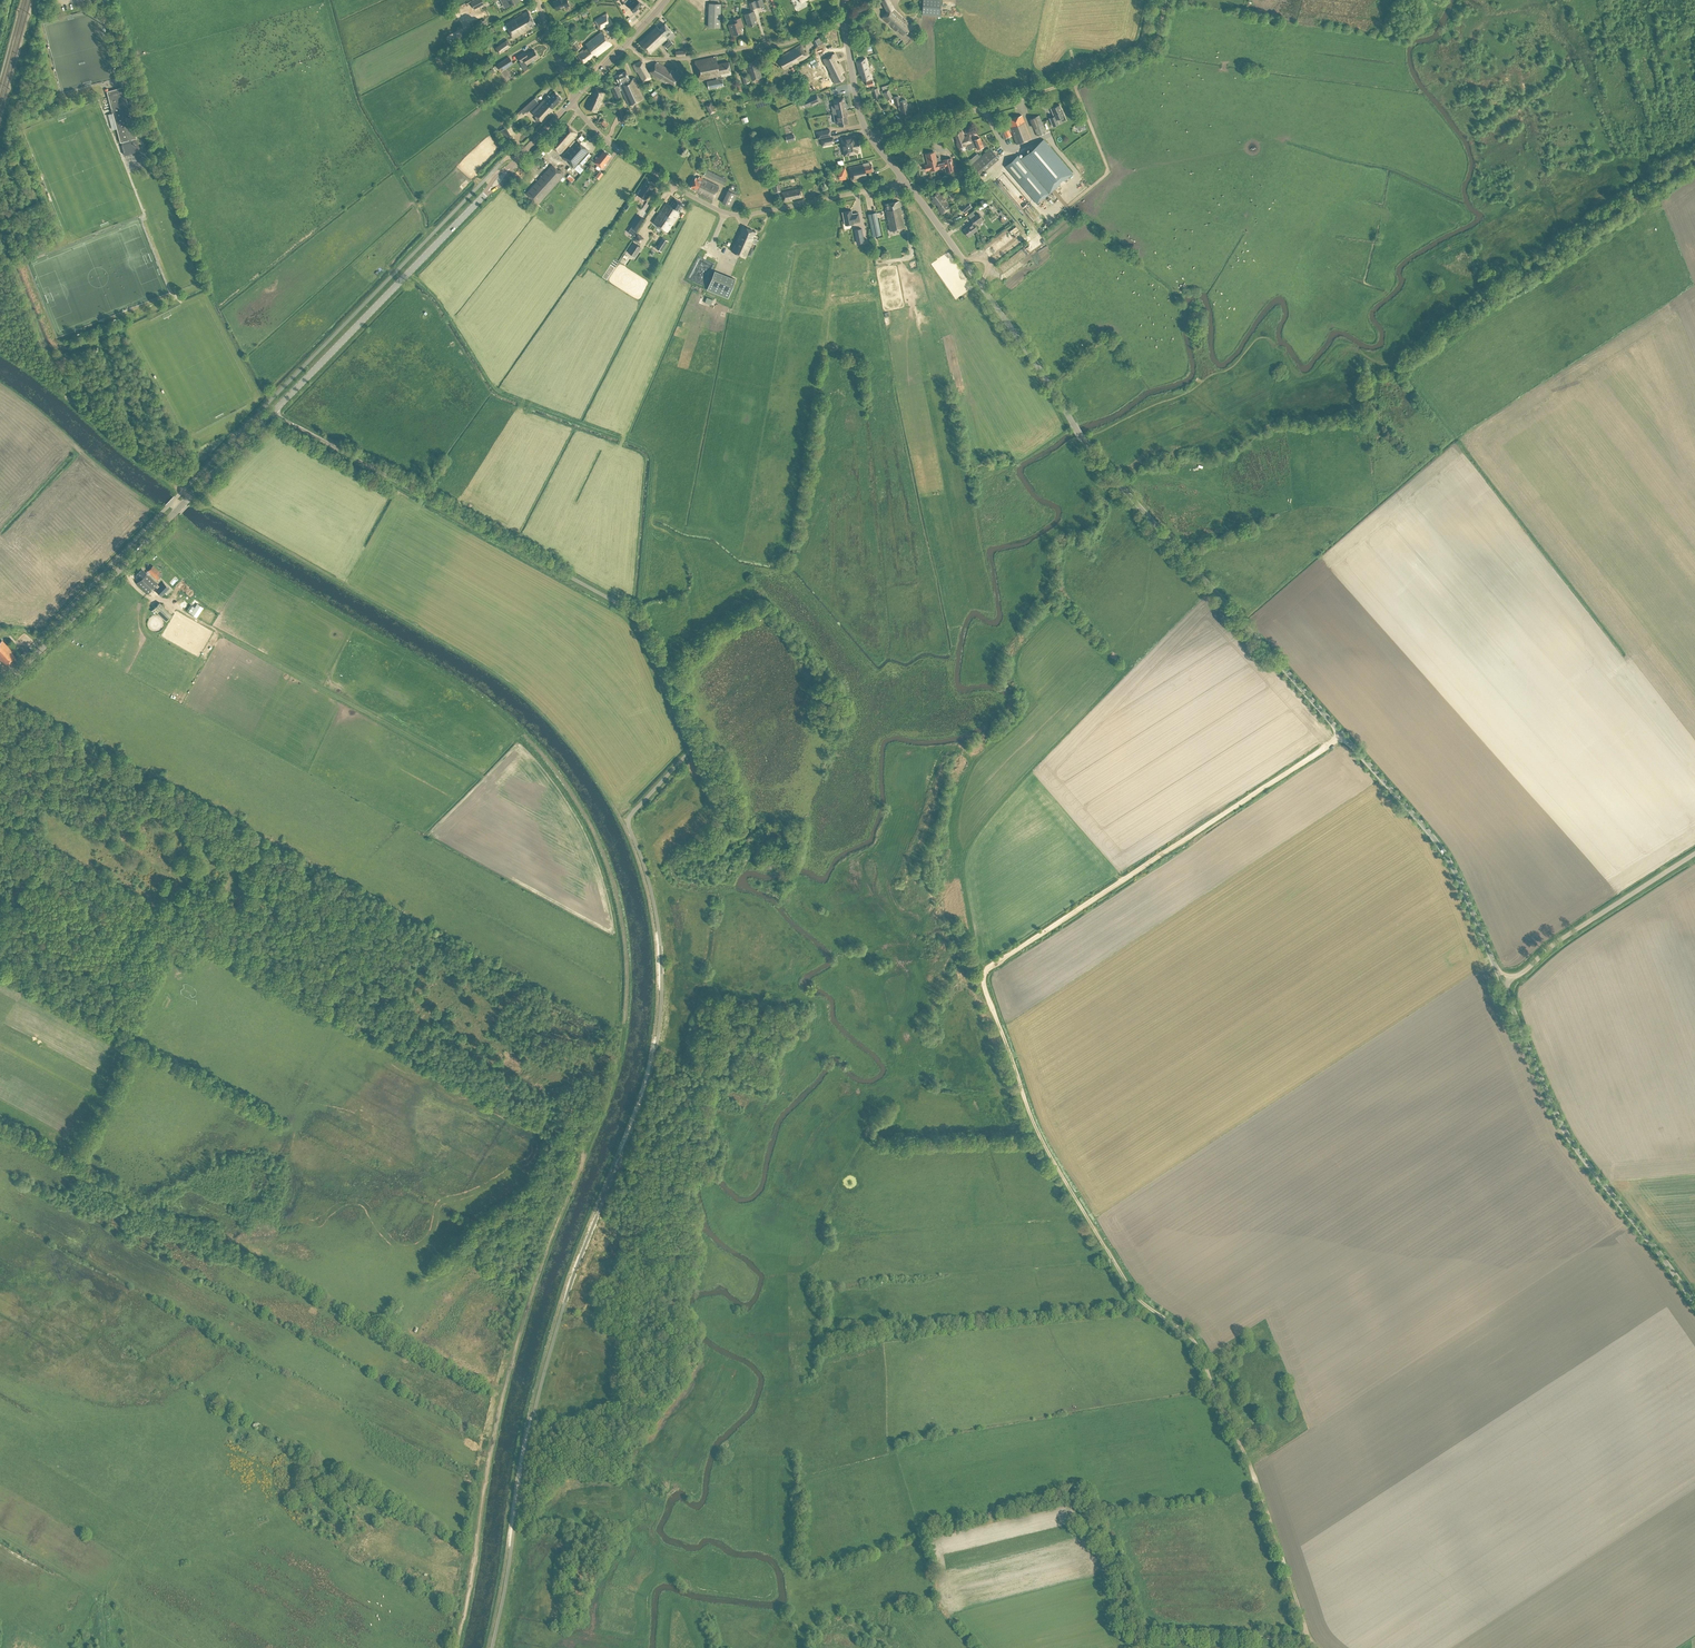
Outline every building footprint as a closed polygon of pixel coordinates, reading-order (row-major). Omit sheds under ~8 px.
[(482,0),(476,0),(471,3),(474,9),(484,4),(482,0)] [(553,1),(555,5),(554,5),(554,6),(554,8),(555,8),(556,8),(557,10),(569,5),(567,0),(557,0),(553,1)] [(634,0),(629,6),(635,11),(642,3),(638,0),(634,0)] [(751,9),(764,5),(762,0),(757,0),(749,3),(751,9)] [(889,0),(881,0),(887,12),(882,18),(889,24),(890,23),(893,26),(892,27),(898,32),(899,31),(903,35),(912,26),(909,24),(909,25),(908,24),(908,23),(905,20),(904,21),(901,19),(902,18),(893,9),(894,9),(889,0)] [(922,15),(940,16),(941,0),(923,0),(922,15)] [(720,3),(709,3),(709,27),(719,27),(720,3)] [(536,24),(528,11),(505,23),(513,38),(532,27),(531,26),(536,24)] [(754,11),(744,14),(748,26),(757,23),(754,15),(755,15),(754,11)] [(613,23),(606,12),(594,19),(599,29),(606,25),(607,26),(613,23)] [(480,27),(488,23),(486,18),(478,22),(480,27)] [(741,18),(733,20),(734,23),(729,24),(732,35),(741,32),(739,25),(743,24),(741,18)] [(659,28),(656,25),(639,41),(651,54),(666,39),(668,41),(664,45),(667,49),(673,43),(667,37),(673,32),(665,24),(659,28)] [(612,44),(602,31),(585,43),(588,47),(584,50),(584,49),(577,54),(583,62),(594,54),(595,57),(612,44)] [(813,41),(815,46),(822,43),(819,37),(813,41)] [(507,39),(496,47),(499,53),(511,45),(507,39)] [(578,42),(577,41),(571,45),(576,51),(580,48),(578,46),(579,45),(577,42),(578,42)] [(801,44),(781,56),(782,58),(778,60),(784,70),(789,66),(790,67),(809,56),(806,51),(802,53),(801,51),(804,48),(801,44)] [(528,65),(527,64),(538,57),(534,49),(526,54),(525,51),(517,55),(521,61),(519,63),(523,68),(528,65)] [(837,59),(834,53),(823,59),(835,83),(844,78),(841,73),(844,72),(839,62),(838,63),(836,60),(837,59)] [(498,64),(501,70),(513,63),(509,57),(498,64)] [(716,57),(695,61),(699,80),(713,77),(715,76),(716,79),(707,81),(708,89),(723,86),(722,78),(720,79),(720,76),(721,76),(731,74),(729,61),(728,62),(717,64),(716,57)] [(869,68),(866,58),(855,61),(859,75),(861,74),(863,80),(866,79),(867,82),(866,82),(868,86),(873,84),(872,80),(871,80),(871,78),(872,78),(870,71),(869,71),(868,68),(869,68)] [(651,78),(641,60),(633,65),(636,72),(637,71),(644,83),(651,78)] [(755,61),(745,64),(748,70),(751,80),(761,77),(758,67),(757,67),(755,61)] [(671,70),(656,62),(649,73),(665,84),(665,85),(667,86),(669,83),(674,85),(680,76),(671,70)] [(644,98),(634,77),(630,79),(626,71),(615,75),(620,85),(616,87),(615,86),(611,87),(616,98),(622,95),(620,91),(622,90),(629,105),(644,98)] [(742,76),(744,83),(750,82),(748,74),(742,76)] [(820,90),(834,84),(830,74),(824,77),(826,81),(818,84),(820,90)] [(127,104),(123,87),(108,91),(106,91),(111,108),(112,108),(113,112),(112,112),(120,142),(123,141),(124,143),(121,144),(124,155),(140,150),(137,140),(136,138),(128,107),(127,107),(126,104),(127,104)] [(605,92),(596,88),(592,97),(590,96),(585,108),(596,112),(601,102),(600,102),(605,92)] [(889,90),(883,93),(887,99),(889,98),(889,99),(891,98),(891,97),(892,96),(889,90)] [(562,98),(555,91),(550,96),(548,95),(532,112),(543,122),(553,112),(552,108),(562,98)] [(816,95),(801,101),(804,107),(811,104),(811,103),(813,102),(812,101),(818,98),(816,95)] [(899,96),(893,98),(895,105),(898,104),(899,107),(900,107),(901,114),(909,112),(906,99),(900,101),(899,96)] [(844,97),(833,99),(834,105),(832,106),(833,113),(847,110),(846,110),(845,107),(846,107),(844,97)] [(537,101),(534,98),(520,111),(523,114),(537,101)] [(540,100),(532,109),(533,110),(541,102),(540,100)] [(705,105),(710,114),(716,111),(711,102),(705,105)] [(1059,105),(1051,108),(1054,116),(1049,118),(1053,126),(1059,123),(1057,119),(1064,116),(1062,109),(1061,109),(1059,105)] [(616,108),(620,119),(625,117),(622,107),(616,108)] [(847,110),(833,113),(835,123),(838,122),(839,125),(848,124),(846,114),(847,114),(847,110)] [(1031,138),(1021,115),(1008,120),(1011,127),(1003,130),(1006,137),(1011,135),(1010,132),(1011,132),(1016,144),(1031,138)] [(1046,132),(1039,115),(1030,119),(1037,136),(1046,132)] [(577,133),(566,123),(548,142),(561,153),(568,145),(570,146),(561,156),(570,164),(573,160),(577,164),(589,150),(576,139),(575,141),(573,139),(575,137),(577,136),(576,135),(577,133)] [(830,129),(820,131),(821,138),(822,138),(831,136),(830,129)] [(962,131),(954,133),(958,142),(956,143),(958,149),(967,146),(967,147),(967,148),(967,149),(968,149),(968,150),(969,150),(970,150),(971,149),(971,148),(976,147),(977,149),(987,146),(983,140),(981,141),(980,137),(971,141),(969,135),(964,137),(962,131)] [(832,136),(820,139),(822,146),(834,143),(832,136)] [(854,137),(841,139),(844,155),(857,153),(856,149),(860,148),(858,140),(855,141),(854,137)] [(1005,166),(1036,203),(1060,183),(1059,182),(1062,179),(1063,180),(1071,174),(1043,140),(1021,158),(1018,155),(1005,166)] [(979,175),(1002,158),(992,146),(981,155),(979,152),(970,159),(973,162),(971,164),(979,175)] [(607,153),(604,150),(598,157),(597,157),(593,162),(602,168),(606,163),(605,163),(611,156),(610,155),(610,154),(609,153),(607,153)] [(926,155),(927,155),(928,160),(927,160),(928,160),(928,164),(925,165),(926,170),(930,169),(930,170),(945,167),(946,172),(954,170),(951,158),(943,160),(943,161),(940,161),(939,157),(936,158),(935,153),(933,153),(933,152),(928,153),(928,154),(926,155)] [(589,153),(580,163),(582,165),(585,162),(591,155),(589,153)] [(869,165),(869,162),(862,163),(863,164),(849,167),(852,182),(867,179),(866,172),(873,171),(871,164),(869,165)] [(583,169),(580,166),(581,165),(579,163),(578,164),(574,168),(580,173),(583,169)] [(563,176),(564,175),(552,164),(526,193),(538,204),(560,179),(563,181),(565,179),(563,176)] [(845,167),(830,170),(831,179),(847,176),(845,167)] [(704,175),(723,184),(726,179),(706,169),(704,175)] [(699,176),(698,178),(696,177),(690,187),(695,190),(694,191),(697,192),(697,193),(712,200),(719,186),(699,176)] [(651,183),(647,180),(644,185),(643,185),(637,194),(646,200),(650,194),(649,193),(654,185),(653,184),(652,183),(651,183)] [(779,182),(772,183),(774,192),(780,191),(779,182)] [(733,206),(739,192),(730,188),(724,201),(733,206)] [(799,188),(782,192),(784,202),(791,200),(791,198),(801,196),(799,188)] [(938,190),(931,196),(933,199),(931,200),(935,205),(937,204),(939,206),(937,207),(942,213),(950,207),(938,190)] [(684,204),(674,198),(670,205),(666,202),(661,210),(662,211),(660,214),(659,213),(653,222),(667,232),(681,210),(680,210),(684,204)] [(991,199),(978,208),(980,210),(993,201),(991,199)] [(899,201),(885,204),(886,210),(885,210),(890,231),(904,227),(899,201)] [(967,201),(959,207),(964,213),(972,206),(967,201)] [(851,210),(842,212),(845,225),(860,222),(859,212),(852,214),(851,210)] [(999,212),(1002,217),(1000,218),(1005,223),(1009,220),(1001,211),(999,212)] [(876,212),(868,214),(873,236),(880,234),(876,219),(878,219),(876,212)] [(978,213),(970,219),(972,222),(963,229),(968,236),(978,229),(974,225),(982,219),(978,213)] [(639,215),(628,231),(633,235),(645,219),(639,215)] [(743,226),(731,251),(745,257),(751,243),(752,244),(752,242),(754,238),(753,237),(756,231),(743,226)] [(862,228),(855,230),(858,243),(864,242),(862,228)] [(642,243),(646,236),(640,233),(636,239),(642,243)] [(668,241),(662,237),(656,247),(661,251),(668,241)] [(628,251),(634,256),(640,247),(634,242),(628,251)] [(735,279),(715,271),(707,289),(728,297),(735,279)] [(157,579),(162,574),(153,565),(146,572),(142,568),(135,575),(140,579),(137,582),(136,583),(147,593),(155,586),(157,588),(155,590),(161,596),(169,588),(163,582),(159,586),(148,575),(150,573),(157,579)] [(181,593),(173,602),(176,605),(184,596),(181,593)] [(153,609),(166,621),(172,614),(159,602),(153,609)] [(191,613),(196,617),(203,607),(197,603),(191,613)] [(11,652),(12,651),(2,640),(0,641),(0,660),(6,666),(15,656),(11,652)] [(8,644),(13,650),(17,646),(12,640),(8,644)] [(96,821),(103,813),(100,810),(93,819),(96,821)]
